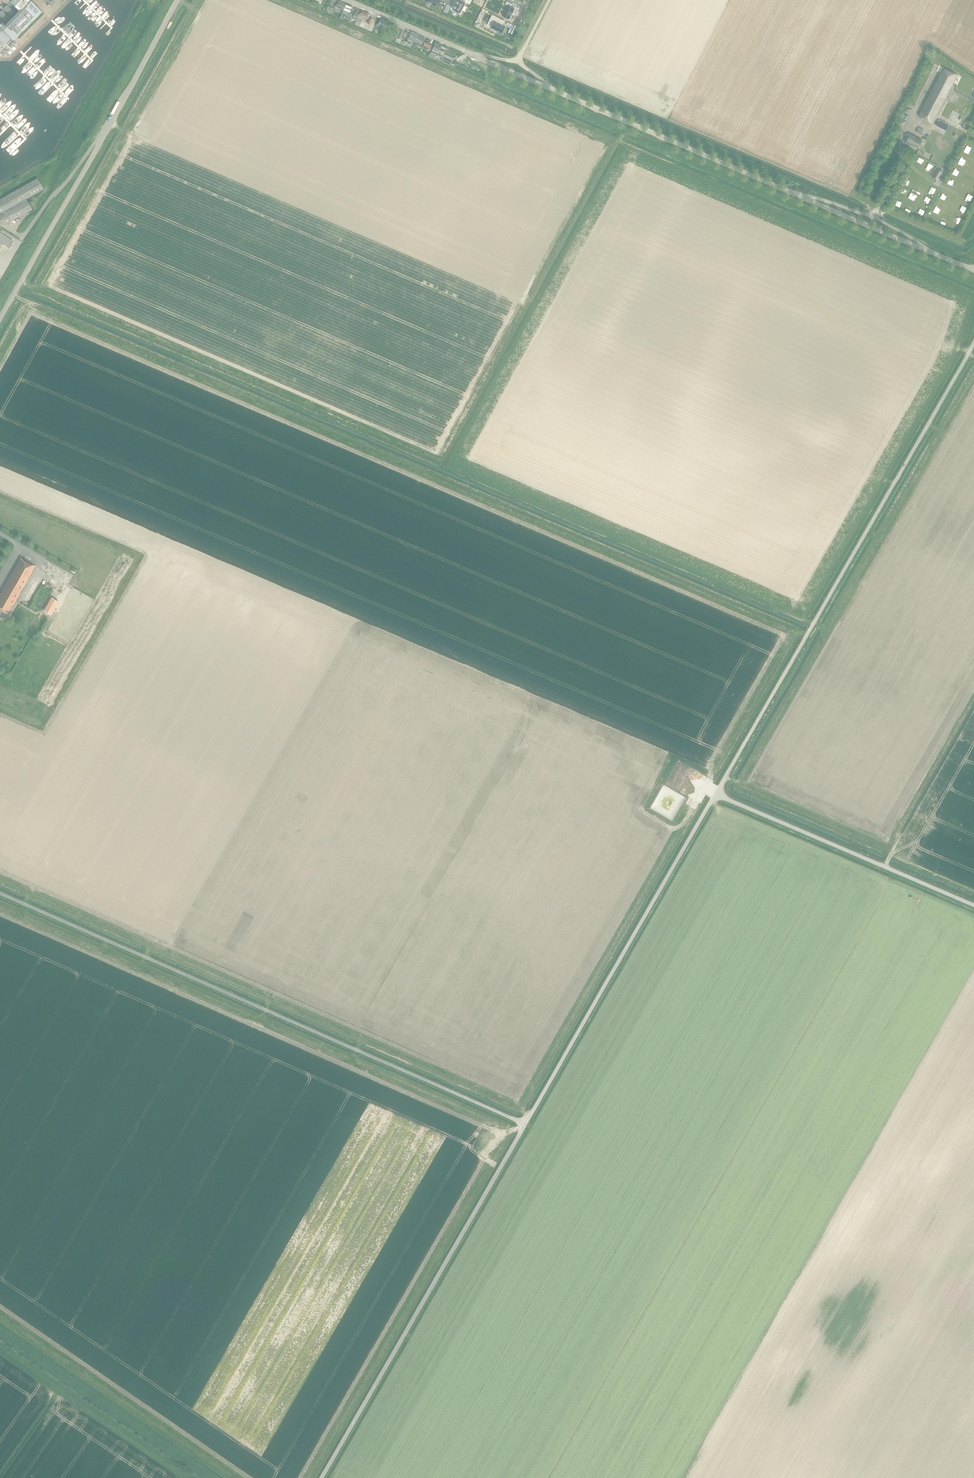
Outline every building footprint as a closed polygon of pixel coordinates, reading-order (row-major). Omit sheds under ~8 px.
[(0,22),(0,26),(10,36),(13,39),(42,10),(31,0),(6,25),(1,21),(0,22)] [(10,0),(19,9),(28,0),(10,0)] [(453,9),(460,13),(465,2),(466,0),(457,0),(453,9)] [(344,10),(346,4),(339,1),(336,6),(344,10)] [(507,5),(502,15),(509,18),(514,8),(511,7),(513,4),(507,1),(505,4),(507,5)] [(7,4),(3,8),(11,16),(14,12),(7,4)] [(346,4),(344,10),(342,13),(351,17),(354,12),(351,10),(353,7),(346,4)] [(0,11),(0,16),(5,21),(9,17),(1,9),(0,11)] [(370,14),(362,11),(360,16),(368,19),(370,14)] [(492,15),(489,20),(493,22),(491,28),(497,31),(497,32),(501,34),(505,26),(501,24),(503,21),(492,15)] [(381,30),(383,26),(387,28),(389,23),(381,19),(378,25),(377,24),(375,28),(381,30)] [(6,47),(3,43),(10,36),(0,26),(0,53),(6,47)] [(404,32),(397,29),(393,37),(397,38),(395,41),(399,43),(404,32)] [(416,40),(418,35),(411,32),(409,37),(409,38),(408,39),(411,40),(411,39),(416,40)] [(418,35),(416,40),(419,42),(418,45),(422,47),(429,50),(432,45),(424,41),(425,38),(418,35)] [(440,50),(441,46),(435,43),(432,52),(442,57),(444,52),(440,50)] [(474,69),(476,66),(466,59),(464,62),(474,69)] [(943,68),(918,116),(931,123),(956,75),(943,68)] [(949,125),(938,119),(935,125),(946,130),(949,125)] [(921,140),(909,134),(905,143),(916,149),(921,140)] [(2,246),(1,244),(3,243),(10,247),(14,241),(0,232),(0,247),(2,246)] [(0,593),(0,609),(7,613),(34,566),(21,558),(0,593)] [(59,600),(51,596),(45,609),(52,613),(59,600)] [(686,797),(663,784),(649,808),(672,821),(686,797)]
